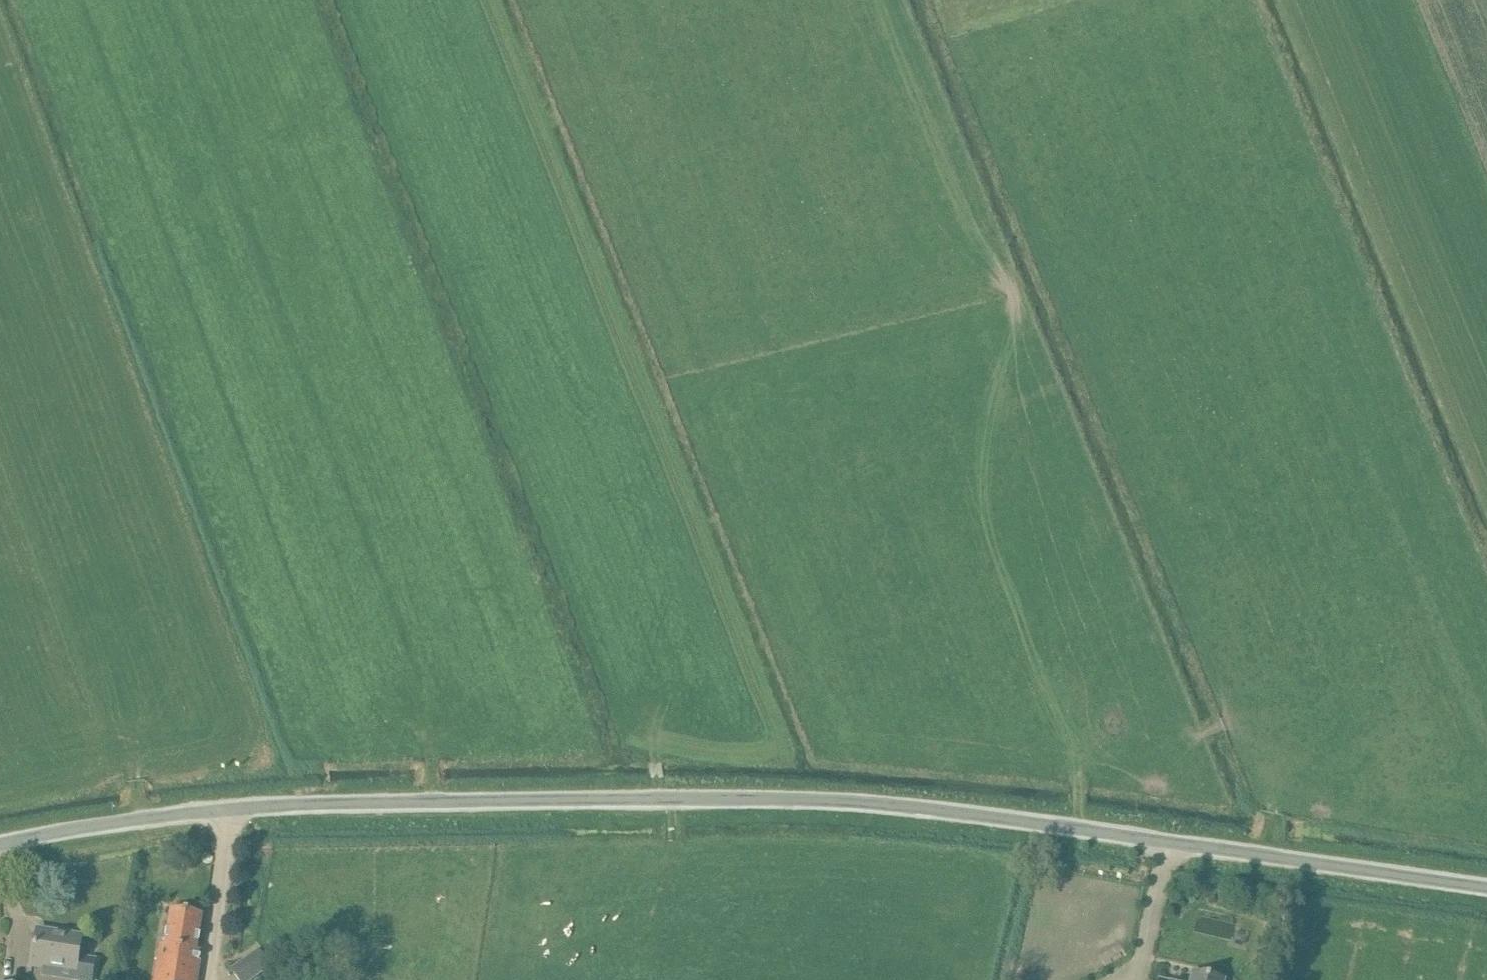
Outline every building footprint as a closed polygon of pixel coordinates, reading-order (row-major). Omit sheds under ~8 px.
[(165,945),(161,945),(155,979),(197,979),(202,951),(197,950),(203,915),(170,910),(165,945)] [(49,931),(48,935),(36,933),(31,967),(32,967),(33,962),(76,969),(74,979),(92,979),(95,960),(79,957),(82,936),(49,931)] [(270,966),(258,950),(232,969),(239,979),(252,979),(270,966)]
